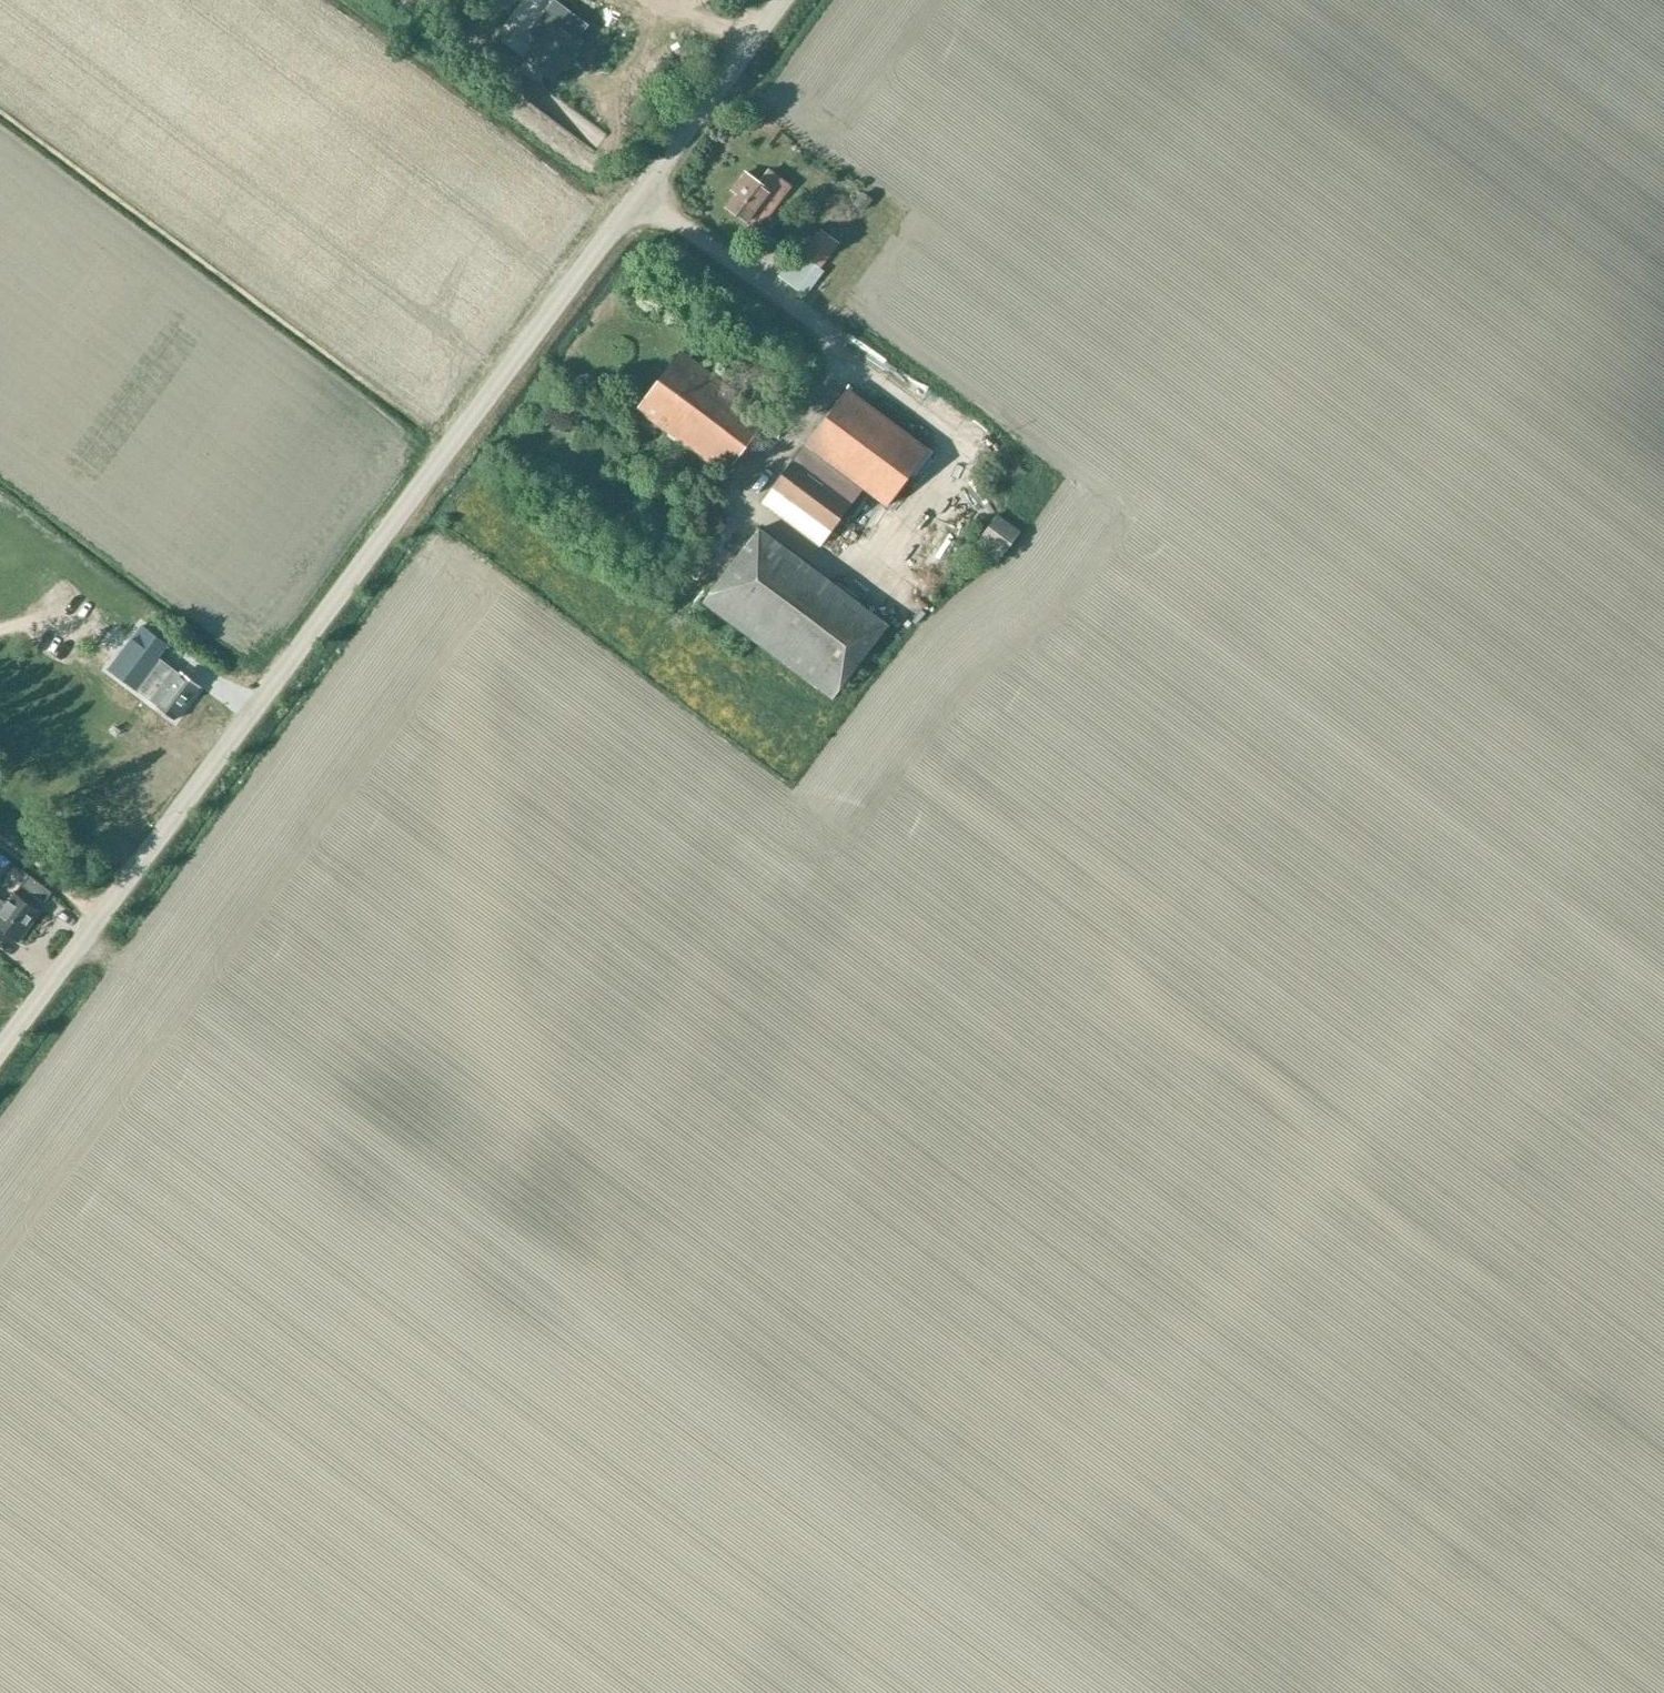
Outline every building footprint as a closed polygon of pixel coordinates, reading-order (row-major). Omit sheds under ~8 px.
[(587,26),(554,2),(532,31),(533,37),(539,41),(525,60),(553,81),(563,67),(566,69),(574,58),(572,56),(582,42),(578,39),(587,26)] [(759,230),(792,186),(769,168),(759,182),(745,171),(730,190),(735,194),(726,205),(759,230)] [(864,193),(855,205),(865,212),(874,201),(864,193)] [(850,253),(866,235),(846,216),(830,233),(850,253)] [(806,296),(824,273),(820,270),(840,244),(820,229),(801,255),(808,260),(791,283),(806,296)] [(683,352),(638,412),(725,477),(769,417),(683,352)] [(929,450),(847,389),(761,503),(820,547),(863,490),(887,507),(929,450)] [(998,561),(1021,532),(998,514),(975,544),(998,561)] [(889,626),(759,528),(703,603),(833,701),(889,626)] [(169,646),(141,626),(107,670),(175,721),(200,688),(160,659),(169,646)] [(30,877),(22,887),(44,903),(52,893),(30,877)] [(20,942),(40,913),(15,894),(8,903),(0,898),(0,926),(20,942)]
